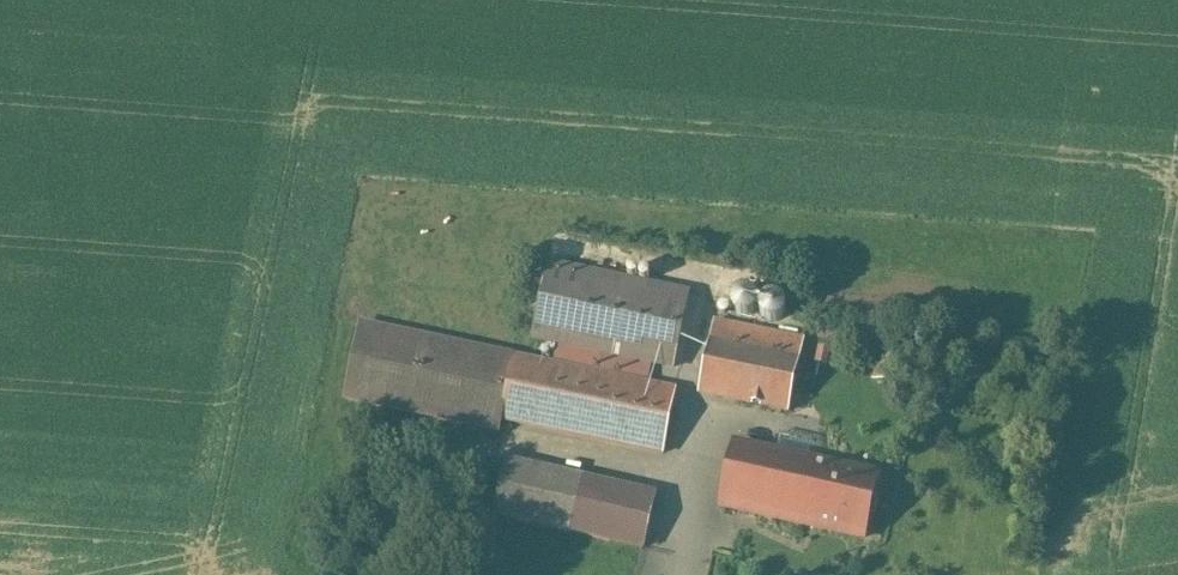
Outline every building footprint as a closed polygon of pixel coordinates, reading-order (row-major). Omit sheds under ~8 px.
[(688,292),(546,263),(531,337),(556,343),(649,362),(672,367),(688,292)] [(802,338),(713,319),(709,338),(798,357),(802,338)] [(552,364),(359,324),(344,398),(497,430),(500,419),(662,453),(675,390),(645,384),(552,364)] [(798,357),(709,338),(698,392),(787,411),(798,357)] [(649,362),(556,343),(552,364),(645,384),(649,362)] [(875,474),(734,443),(720,506),(861,536),(875,474)] [(654,494),(504,461),(492,514),(641,548),(654,494)]
